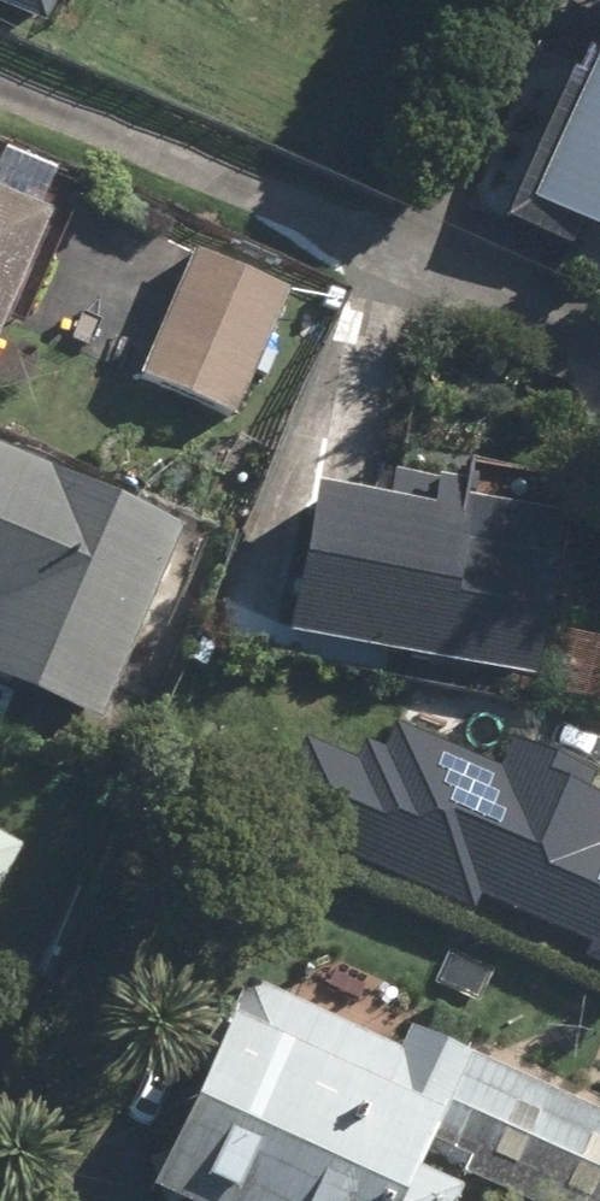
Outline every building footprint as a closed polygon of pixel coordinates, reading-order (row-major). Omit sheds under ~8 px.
[(60,24),(70,0),(5,0),(60,24)] [(547,198),(599,222),(599,87),(547,198)] [(0,182),(0,378),(68,209),(58,205),(72,167),(19,146),(4,184),(0,182)] [(305,289),(209,245),(151,373),(247,417),(305,289)] [(51,692),(150,742),(241,542),(2,434),(0,437),(0,672),(51,692)] [(327,480),(299,628),(549,675),(580,514),(477,495),(481,478),(449,472),(448,478),(404,470),(400,494),(327,480)] [(312,735),(276,820),(599,960),(599,786),(598,785),(599,780),(599,768),(524,735),(510,766),(406,721),(396,745),(375,736),(365,758),(312,735)] [(36,843),(0,824),(0,910),(36,843)] [(166,1183),(205,1200),(472,1200),(480,1184),(431,1161),(443,1137),(480,1154),(472,1171),(537,1200),(599,1200),(599,1112),(483,1058),(485,1054),(462,1038),(421,1024),(411,1046),(261,977),(166,1183)]
